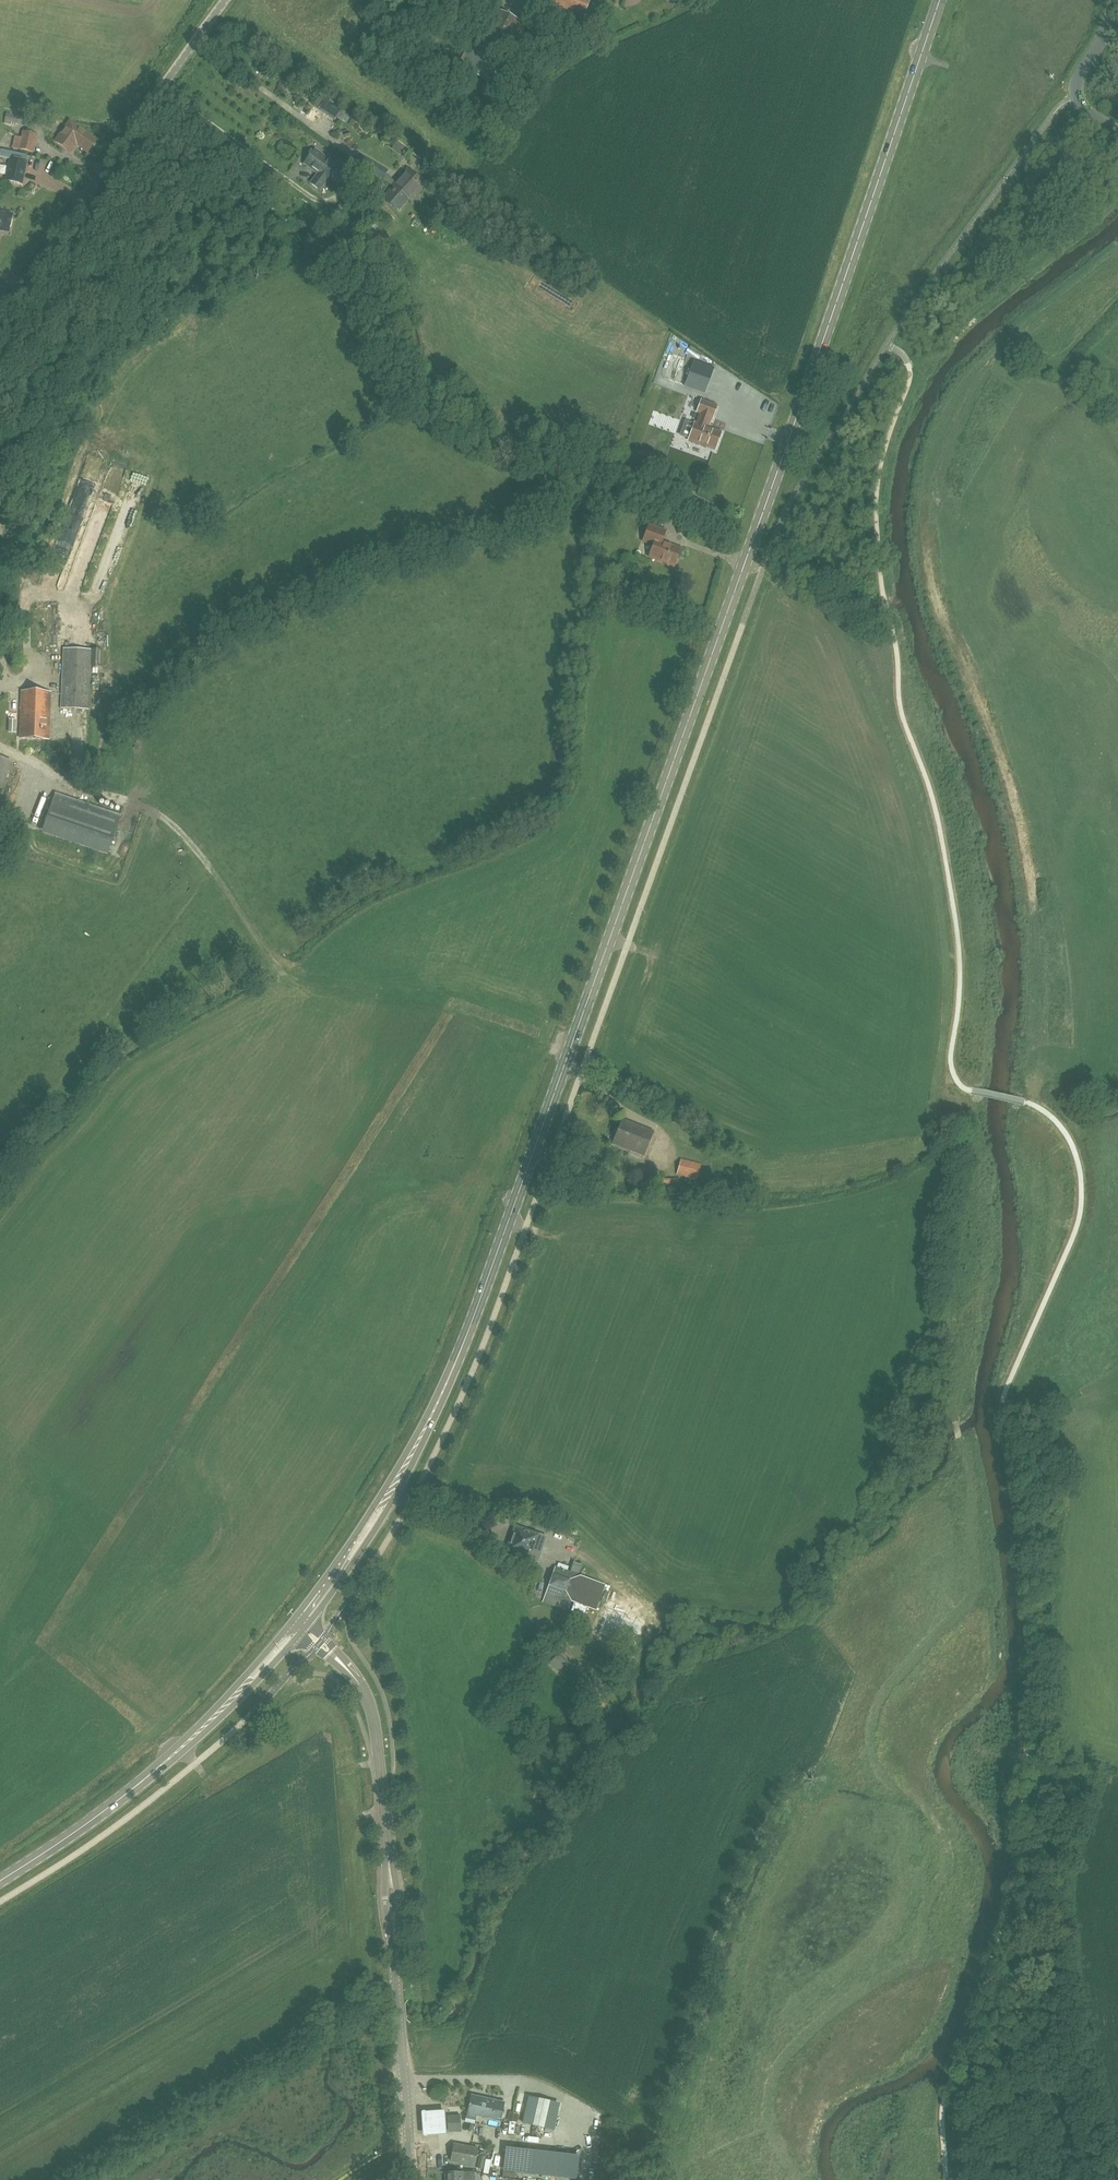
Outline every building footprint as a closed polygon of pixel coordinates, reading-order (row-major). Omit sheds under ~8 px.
[(535,7),(581,24),(590,0),(537,0),(535,7)] [(492,8),(459,69),(493,87),(526,26),(492,8)] [(344,113),(335,107),(328,117),(334,121),(337,116),(341,118),(344,113)] [(16,123),(18,113),(7,111),(4,123),(16,126),(16,123)] [(77,127),(77,128),(69,122),(56,141),(71,152),(77,144),(88,153),(92,148),(93,148),(96,145),(95,143),(97,141),(77,127)] [(341,129),(335,131),(338,140),(343,138),(342,132),(341,129)] [(23,133),(22,137),(14,136),(12,148),(33,152),(37,135),(23,133)] [(338,166),(315,149),(304,164),(318,174),(311,183),(320,190),(338,166)] [(22,184),(26,164),(10,160),(6,180),(22,184)] [(386,173),(388,170),(375,162),(370,172),(382,179),(383,178),(386,173)] [(396,182),(393,185),(409,199),(410,197),(415,193),(418,195),(426,186),(424,183),(423,182),(424,181),(420,177),(419,179),(408,169),(396,182)] [(366,191),(373,182),(366,176),(358,184),(366,191)] [(393,185),(382,197),(398,211),(409,199),(393,185)] [(8,231),(9,228),(11,226),(13,220),(11,218),(12,214),(0,212),(0,230),(8,231)] [(357,222),(352,230),(369,240),(374,232),(357,222)] [(694,361),(685,386),(705,394),(714,368),(694,361)] [(718,404),(701,398),(696,413),(699,414),(696,422),(694,421),(687,441),(715,451),(722,431),(709,426),(712,419),(718,404)] [(674,566),(680,549),(662,542),(666,531),(649,525),(643,541),(654,545),(649,557),(674,566)] [(101,665),(102,650),(64,649),(61,708),(88,709),(90,665),(101,665)] [(22,692),(20,738),(49,739),(50,693),(22,692)] [(19,732),(19,719),(8,719),(8,732),(19,732)] [(12,761),(0,756),(0,795),(12,761)] [(47,822),(112,843),(121,816),(56,794),(47,822)] [(645,1157),(655,1131),(622,1118),(612,1144),(645,1157)] [(677,1177),(698,1179),(700,1162),(679,1159),(677,1177)] [(544,1538),(537,1536),(537,1535),(515,1527),(507,1550),(529,1558),(532,1550),(539,1552),(544,1538)] [(605,1584),(569,1572),(571,1567),(564,1564),(562,1569),(555,1567),(542,1602),(568,1611),(571,1602),(596,1610),(605,1584)] [(617,1618),(610,1639),(632,1647),(640,1626),(617,1618)] [(600,1684),(594,1687),(597,1693),(603,1690),(600,1684)] [(467,2114),(476,2116),(500,2121),(504,2103),(471,2095),(467,2114)] [(532,2125),(543,2128),(554,2130),(560,2103),(538,2098),(532,2125)] [(422,2134),(446,2133),(445,2109),(421,2110),(422,2134)] [(446,2114),(447,2131),(460,2130),(460,2114),(446,2114)] [(477,2148),(454,2144),(450,2161),(465,2164),(465,2166),(474,2168),(477,2148)] [(503,2171),(576,2179),(579,2156),(505,2148),(503,2171)] [(462,2179),(474,2179),(474,2171),(460,2171),(460,2172),(446,2172),(446,2179),(462,2179)]
